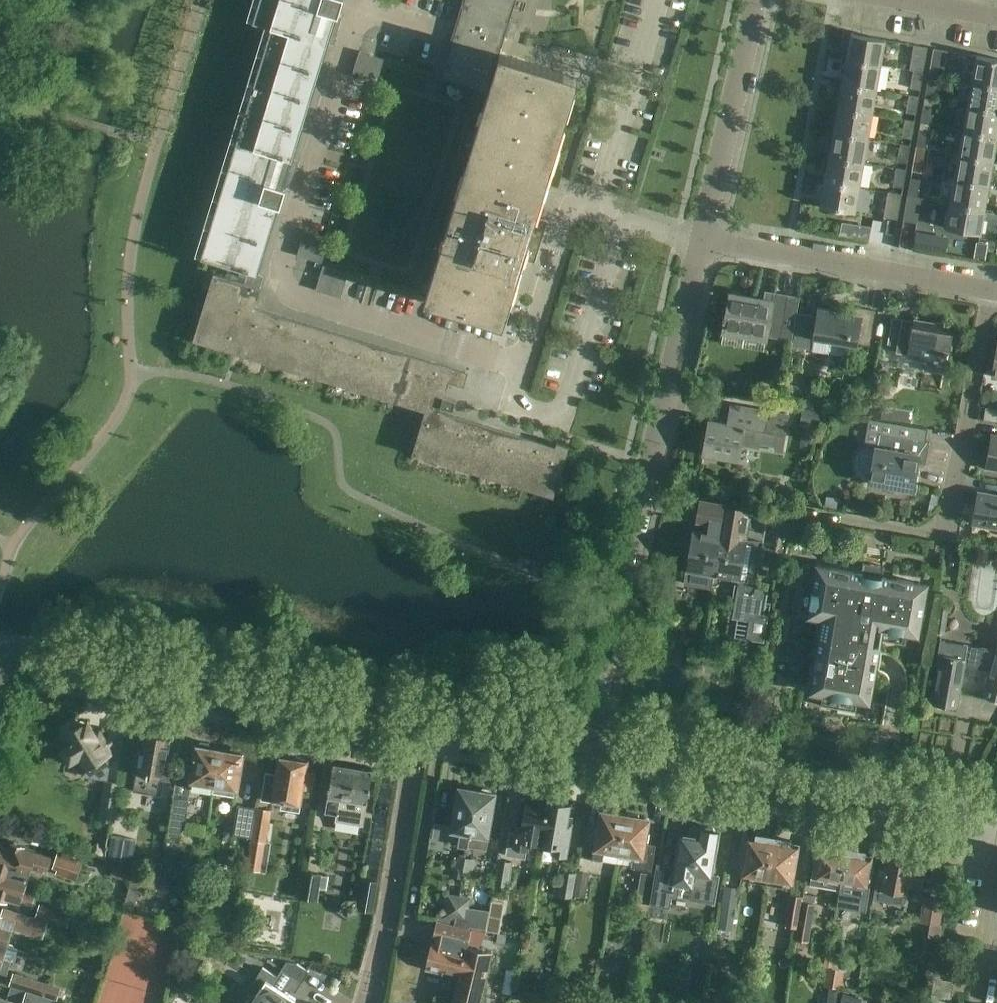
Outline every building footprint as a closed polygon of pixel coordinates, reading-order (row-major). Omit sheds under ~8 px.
[(253,20),(253,21),(271,26),(201,257),(228,265),(225,275),(260,286),(263,276),(257,274),(278,205),(280,206),(286,187),(283,186),(336,14),(338,15),(343,0),(259,0),(253,20)] [(438,80),(490,95),(428,298),(460,308),(502,321),(521,258),(534,263),(547,221),(533,217),(575,79),(498,56),(504,36),(513,38),(518,23),(509,21),(515,0),(463,0),(438,80)] [(850,34),(846,59),(880,65),(884,40),(850,34)] [(909,70),(923,73),(927,47),(914,45),(909,70)] [(943,76),(947,50),(934,48),(929,74),(943,76)] [(359,52),(351,77),(376,85),(384,60),(359,52)] [(975,56),(971,80),(996,85),(996,59),(975,56)] [(876,89),(880,65),(846,59),(841,83),(876,89)] [(923,73),(909,70),(909,71),(913,71),(910,87),(920,89),(923,73)] [(971,80),(967,105),(996,110),(996,85),(971,80)] [(925,98),(934,99),(937,82),(928,81),(925,98)] [(841,83),(837,108),(871,114),(876,89),(841,83)] [(918,97),(909,95),(906,112),(915,114),(918,97)] [(920,122),(929,124),(932,106),(924,104),(920,122)] [(996,134),(996,110),(967,105),(963,130),(996,135),(996,134)] [(837,108),(833,132),(867,138),(871,114),(837,108)] [(914,121),(905,119),(902,137),(911,139),(914,121)] [(916,147),(925,148),(928,130),(919,129),(916,147)] [(993,160),(996,135),(963,130),(958,154),(993,160)] [(833,132),(829,157),(863,162),(867,138),(833,132)] [(910,146),(900,144),(897,161),(907,163),(910,146)] [(912,171),(921,173),(924,155),(915,153),(912,171)] [(988,184),(993,160),(958,154),(954,179),(988,184)] [(829,157),(825,181),(859,187),(863,162),(829,157)] [(906,170),(896,168),(893,186),(903,187),(906,170)] [(907,195),(907,196),(921,198),(921,197),(916,196),(920,179),(910,178),(907,195)] [(984,209),(988,184),(954,179),(950,203),(984,209)] [(854,212),(859,187),(825,181),(820,206),(854,212)] [(901,194),(887,192),(883,217),(897,219),(901,194)] [(921,198),(907,196),(903,221),(917,223),(921,198)] [(950,203),(946,228),(980,234),(984,209),(950,203)] [(304,230),(297,255),(322,263),(329,238),(304,230)] [(315,290),(340,297),(347,272),(322,265),(315,290)] [(260,286),(225,275),(217,272),(197,338),(426,408),(412,454),(554,497),(569,446),(557,442),(555,447),(439,411),(441,406),(453,410),(456,400),(443,396),(448,383),(465,388),(465,387),(462,386),(466,372),(253,307),(260,286)] [(730,293),(722,333),(766,341),(767,336),(779,338),(787,294),(774,292),(772,301),(730,293)] [(819,309),(814,338),(856,345),(857,342),(869,344),(875,310),(862,308),(861,316),(819,309)] [(941,389),(952,327),(902,319),(896,352),(909,354),(909,355),(928,359),(925,371),(942,374),(940,389),(941,389)] [(708,420),(702,453),(739,460),(741,444),(758,447),(759,445),(775,447),(774,453),(782,454),(789,416),(759,410),(731,405),(728,424),(708,420)] [(986,407),(984,420),(996,422),(996,409),(986,407)] [(804,409),(800,428),(818,431),(821,412),(804,409)] [(926,457),(929,442),(878,433),(876,446),(875,446),(875,447),(872,446),(871,447),(868,447),(865,448),(863,449),(862,450),(860,451),(858,454),(856,456),(856,458),(855,459),(855,461),(855,462),(854,464),(855,465),(855,468),(856,470),(856,471),(858,474),(860,476),(861,477),(862,478),(865,480),(868,481),(869,481),(913,489),(919,455),(926,457)] [(987,469),(996,471),(996,435),(993,434),(987,469)] [(979,492),(972,534),(973,535),(974,525),(996,529),(996,495),(979,492)] [(712,576),(724,514),(725,504),(699,499),(695,522),(708,525),(707,532),(701,531),(701,533),(692,531),(686,571),(712,576)] [(724,514),(712,576),(738,581),(732,618),(749,621),(746,640),(763,643),(768,614),(764,613),(768,589),(755,586),(762,543),(747,540),(741,539),(747,506),(726,502),(725,504),(724,514)] [(782,563),(792,522),(780,522),(771,561),(782,563)] [(926,584),(882,577),(881,576),(881,577),(862,574),(862,573),(817,565),(813,588),(803,587),(803,586),(802,586),(798,610),(799,610),(809,611),(808,616),(823,618),(810,692),(822,694),(820,704),(820,703),(819,705),(856,711),(856,710),(855,710),(857,700),(869,702),(880,640),(905,644),(906,642),(905,642),(907,633),(918,635),(926,584)] [(937,613),(935,627),(934,632),(944,634),(948,608),(938,607),(937,613)] [(987,651),(988,649),(940,641),(936,668),(940,669),(934,703),(956,707),(964,663),(975,665),(976,662),(991,665),(983,697),(996,700),(996,645),(995,653),(987,651)] [(110,762),(107,757),(112,753),(108,746),(113,743),(110,738),(106,741),(99,730),(95,733),(87,721),(66,734),(71,742),(61,748),(70,763),(79,757),(87,769),(86,775),(107,779),(110,762)] [(164,778),(171,736),(143,731),(133,790),(161,794),(164,778)] [(213,785),(219,749),(210,747),(210,745),(208,742),(201,741),(198,743),(198,745),(196,745),(190,781),(191,782),(190,788),(203,790),(204,784),(213,785)] [(219,749),(213,785),(222,787),(221,793),(234,795),(235,789),(237,789),(243,753),(241,752),(241,750),(239,747),(232,746),(229,748),(229,750),(219,749)] [(299,810),(306,761),(303,760),(301,758),(294,757),(292,758),(279,756),(272,798),(282,799),(281,807),(299,810)] [(363,824),(371,770),(332,763),(325,811),(336,813),(335,820),(363,824)] [(116,803),(118,784),(106,782),(100,819),(111,821),(114,803),(116,803)] [(468,846),(477,789),(473,789),(471,786),(465,785),(463,787),(458,786),(450,831),(460,832),(458,845),(468,846)] [(468,846),(477,848),(485,849),(495,792),(491,792),(489,789),(483,788),(481,790),(477,789),(468,846)] [(189,800),(174,798),(167,835),(179,837),(184,828),(189,800)] [(541,842),(548,801),(546,801),(544,799),(538,798),(535,799),(527,798),(524,813),(519,812),(516,833),(508,831),(504,855),(524,858),(526,848),(527,849),(528,840),(541,842)] [(548,801),(541,842),(554,844),(553,853),(566,855),(571,821),(566,820),(569,804),(548,801)] [(256,808),(251,839),(266,842),(271,810),(256,808)] [(237,810),(233,834),(250,837),(254,813),(237,810)] [(617,862),(625,812),(612,810),(610,812),(601,811),(600,818),(599,818),(592,858),(617,862)] [(625,812),(617,862),(632,865),(632,866),(650,869),(654,845),(644,843),(647,826),(646,826),(647,818),(639,817),(637,815),(625,812)] [(656,865),(649,906),(668,909),(670,893),(673,893),(673,889),(671,888),(672,882),(691,885),(691,887),(690,895),(713,899),(712,904),(713,905),(718,874),(717,874),(717,875),(711,875),(712,869),(717,868),(718,861),(714,858),(718,832),(715,831),(713,828),(706,826),(703,830),(691,828),(689,836),(680,834),(675,867),(656,865)] [(766,883),(774,837),(757,834),(756,838),(748,837),(742,874),(766,878),(766,883)] [(135,839),(113,835),(109,859),(120,861),(120,864),(131,867),(131,866),(135,839)] [(774,837),(766,883),(767,883),(768,879),(791,883),(797,846),(790,844),(790,840),(774,837)] [(27,877),(31,866),(46,871),(51,855),(24,847),(24,846),(10,842),(9,846),(0,844),(0,869),(27,877)] [(809,885),(839,890),(847,847),(844,846),(842,843),(835,842),(834,844),(830,844),(829,847),(821,846),(819,852),(815,851),(815,857),(814,856),(809,885)] [(59,845),(55,857),(54,860),(59,862),(55,872),(77,879),(85,853),(59,845)] [(847,847),(839,890),(836,907),(865,912),(870,885),(873,867),(868,866),(870,854),(862,852),(863,849),(858,848),(857,846),(851,845),(849,847),(847,847)] [(893,855),(891,857),(887,856),(885,869),(877,868),(872,900),(904,906),(905,894),(907,894),(908,886),(922,888),(924,869),(925,862),(912,860),(911,859),(908,859),(907,860),(899,858),(898,856),(893,855)] [(464,871),(466,858),(457,856),(455,869),(453,878),(461,879),(462,871),(464,871)] [(466,858),(464,871),(472,872),(474,859),(466,858)] [(507,887),(511,862),(498,860),(495,885),(507,887)] [(131,867),(120,864),(113,862),(110,876),(130,882),(134,883),(137,873),(142,874),(143,868),(131,866),(131,867)] [(27,877),(0,869),(0,898),(7,900),(8,897),(31,905),(34,895),(23,891),(27,877)] [(585,898),(589,872),(577,870),(573,896),(585,898)] [(328,876),(304,871),(300,897),(316,900),(318,888),(326,889),(328,876)] [(576,873),(563,871),(559,896),(571,898),(576,873)] [(134,883),(130,882),(123,908),(134,909),(136,898),(141,895),(142,887),(156,890),(159,877),(142,874),(137,873),(134,883)] [(654,875),(653,874),(641,873),(636,902),(649,904),(654,875)] [(733,913),(737,885),(726,884),(722,911),(733,913)] [(789,894),(784,926),(798,928),(798,926),(803,896),(789,894)] [(456,919),(459,896),(448,895),(445,917),(456,919)] [(923,895),(919,922),(928,923),(926,936),(941,939),(943,926),(940,925),(944,898),(923,895)] [(459,896),(456,919),(466,920),(470,898),(459,896)] [(817,898),(803,896),(798,926),(812,929),(817,898)] [(107,902),(99,914),(110,921),(118,909),(107,902)] [(48,922),(67,928),(72,913),(39,903),(35,917),(48,922)] [(6,945),(11,929),(42,939),(48,922),(35,917),(4,907),(2,914),(0,914),(0,944),(6,945)] [(459,978),(467,943),(468,943),(472,929),(438,924),(426,969),(458,978),(459,978)] [(468,943),(467,943),(459,978),(458,978),(452,1002),(479,1002),(492,952),(468,947),(469,944),(468,943)] [(1,972),(4,972),(7,974),(8,972),(10,963),(13,964),(17,949),(6,945),(0,944),(0,974),(1,972)] [(686,965),(685,974),(710,978),(712,969),(686,965)] [(288,994),(290,990),(295,993),(302,981),(282,968),(277,976),(262,967),(252,982),(260,987),(255,995),(252,996),(248,999),(246,1002),(293,1002),(295,999),(288,994)] [(841,989),(844,971),(827,968),(824,986),(841,989)] [(13,974),(10,986),(17,988),(26,991),(27,990),(57,1000),(61,988),(13,974)] [(177,974),(172,985),(187,993),(193,982),(177,974)] [(954,980),(935,977),(932,1001),(946,1002),(951,1002),(954,980)] [(13,1001),(14,1001),(14,1002),(19,1002),(23,1002),(26,991),(17,988),(13,1001)] [(57,1000),(27,990),(26,991),(23,1002),(56,1002),(57,1000)] [(840,1002),(866,1002),(867,999),(843,993),(840,1002)]
